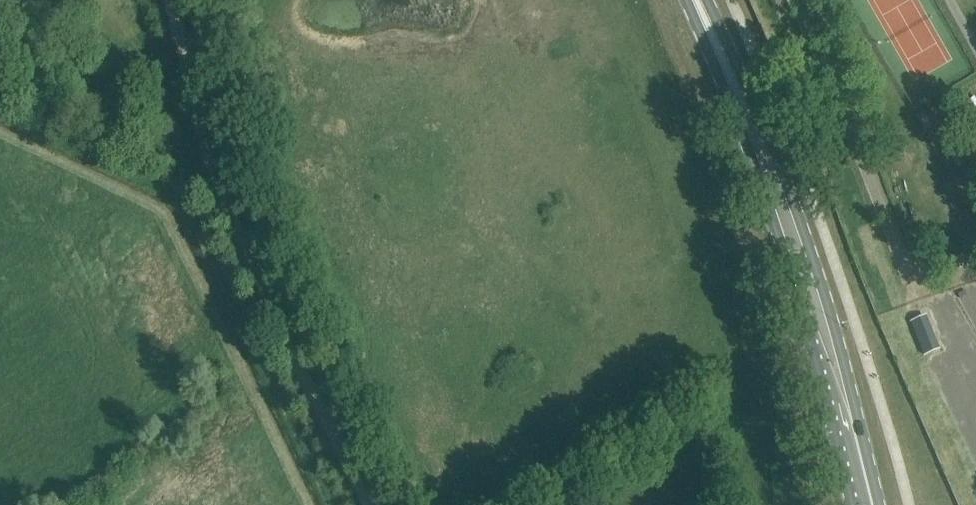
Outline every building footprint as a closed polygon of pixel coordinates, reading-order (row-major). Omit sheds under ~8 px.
[(910,319),(924,353),(942,345),(928,312),(910,319)]
